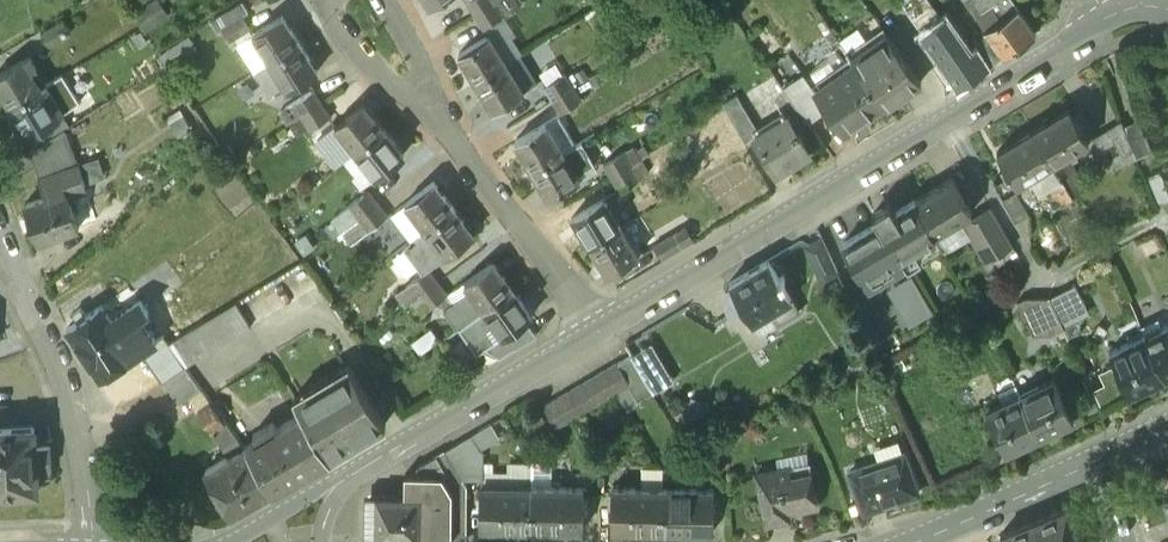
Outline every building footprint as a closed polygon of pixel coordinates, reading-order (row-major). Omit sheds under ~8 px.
[(468,2),(476,14),(495,2),(498,0),(471,0),(468,2)] [(906,11),(921,33),(937,22),(941,18),(928,0),(921,0),(906,11)] [(964,2),(972,11),(985,0),(966,0),(964,2)] [(1011,0),(986,0),(994,12),(979,22),(991,39),(1003,55),(1034,34),(1011,0)] [(495,2),(476,14),(485,30),(505,18),(495,2)] [(234,21),(227,11),(213,20),(219,29),(222,27),(231,40),(250,28),(243,16),(234,21)] [(283,16),(253,34),(270,62),(300,44),(283,16)] [(64,20),(42,34),(49,46),(71,32),(64,20)] [(975,50),(964,58),(937,22),(921,33),(949,68),(948,69),(959,86),(986,67),(975,50)] [(888,33),(852,58),(854,62),(883,104),(885,106),(921,81),(888,33)] [(489,36),(459,54),(476,82),(506,63),(489,36)] [(1003,55),(991,39),(975,50),(986,67),(1003,55)] [(270,62),(257,70),(271,92),(284,84),(288,91),(318,72),(300,44),(270,62)] [(0,76),(0,89),(11,108),(41,90),(31,73),(36,69),(29,58),(0,76)] [(816,89),(815,90),(828,108),(845,131),(852,127),(855,128),(865,121),(865,117),(883,104),(854,62),(816,89)] [(506,63),(476,82),(494,110),(524,91),(506,63)] [(828,108),(815,90),(816,89),(804,72),(783,87),(809,123),(828,108)] [(565,74),(544,87),(552,100),(573,87),(565,74)] [(41,90),(11,108),(28,136),(62,115),(64,114),(58,105),(73,95),(62,77),(41,90)] [(573,87),(552,100),(560,113),(581,100),(573,87)] [(105,89),(83,102),(91,114),(113,101),(105,89)] [(315,89),(282,109),(291,123),(304,114),(324,102),(315,89)] [(755,127),(737,95),(722,103),(741,135),(755,127)] [(324,102),(304,114),(313,127),(332,115),(324,102)] [(364,103),(336,125),(356,150),(384,129),(364,103)] [(1069,109),(1034,130),(1053,161),(1088,141),(1069,109)] [(62,115),(28,136),(36,148),(70,127),(62,115)] [(794,130),(786,116),(755,135),(776,171),(811,151),(800,133),(800,131),(799,128),(794,130)] [(546,122),(516,140),(533,169),(563,151),(546,122)] [(384,129),(356,150),(377,177),(405,155),(384,129)] [(1034,130),(997,152),(1016,183),(1053,161),(1034,130)] [(36,148),(30,152),(39,180),(78,167),(65,131),(36,148)] [(633,146),(605,163),(612,176),(641,159),(633,146)] [(563,151),(533,169),(550,197),(580,179),(563,151)] [(641,159),(612,176),(620,190),(649,173),(641,159)] [(78,167),(39,180),(46,199),(25,206),(34,233),(33,236),(35,244),(39,246),(47,243),(49,240),(78,229),(66,193),(84,187),(78,167)] [(1074,168),(1061,176),(1072,194),(1085,186),(1074,168)] [(1158,171),(1145,177),(1152,194),(1165,189),(1158,171)] [(1061,176),(1047,184),(1058,202),(1072,194),(1061,176)] [(971,211),(951,178),(915,200),(934,233),(971,211)] [(434,181),(406,202),(426,228),(454,207),(434,181)] [(370,190),(334,217),(344,229),(379,202),(370,190)] [(603,197),(574,215),(592,244),(621,226),(603,197)] [(915,200),(843,243),(868,285),(904,263),(899,254),(934,233),(915,200)] [(379,202),(344,229),(354,242),(389,215),(379,202)] [(454,207),(426,228),(427,230),(408,245),(427,270),(429,268),(474,234),(454,207)] [(1012,243),(990,207),(964,222),(986,259),(1012,243)] [(621,226),(592,244),(609,271),(638,253),(621,226)] [(674,232),(654,244),(661,256),(682,244),(674,232)] [(828,252),(820,236),(805,243),(821,278),(836,271),(828,252)] [(769,258),(729,281),(751,319),(791,296),(769,258)] [(494,260),(465,281),(472,291),(447,309),(459,325),(480,310),(513,287),(494,260)] [(427,270),(410,282),(419,295),(439,280),(429,268),(427,270)] [(911,274),(888,287),(908,320),(930,306),(911,274)] [(439,280),(419,295),(429,307),(448,292),(439,280)] [(1074,283),(1049,294),(1059,317),(1085,305),(1074,283)] [(513,287),(480,310),(460,325),(477,352),(484,347),(526,318),(531,314),(513,287)] [(140,301),(132,291),(120,299),(128,310),(140,301)] [(1059,317),(1049,294),(1025,295),(1016,299),(1031,331),(1049,331),(1063,325),(1059,317)] [(101,306),(86,316),(81,309),(74,314),(79,321),(67,329),(84,353),(147,311),(140,301),(128,310),(111,321),(101,306)] [(236,301),(169,342),(185,366),(251,326),(236,301)] [(161,331),(147,311),(84,353),(100,377),(134,355),(124,340),(141,329),(148,340),(161,331)] [(526,318),(484,347),(501,356),(537,334),(526,318)] [(1143,333),(1162,374),(1167,371),(1167,321),(1143,333)] [(1143,333),(1110,348),(1129,389),(1162,374),(1143,333)] [(654,390),(632,354),(619,361),(630,381),(627,383),(638,400),(654,390)] [(619,361),(544,405),(556,426),(627,383),(630,381),(619,361)] [(201,389),(185,366),(164,381),(179,404),(201,389)] [(353,371),(299,404),(303,412),(329,455),(383,423),(353,371)] [(1052,375),(1018,391),(1037,432),(1071,416),(1052,375)] [(232,431),(202,389),(189,398),(224,447),(237,438),(232,431)] [(1018,391),(985,407),(1004,448),(1037,432),(1018,391)] [(278,427),(275,422),(254,434),(257,439),(248,445),(274,489),(330,457),(329,455),(303,412),(278,427)] [(0,427),(0,494),(11,494),(11,490),(38,489),(37,469),(52,469),(50,445),(35,445),(34,426),(0,427)] [(237,438),(224,447),(230,455),(245,446),(233,430),(232,431),(237,438)] [(473,433),(445,450),(462,478),(483,479),(484,451),(473,433)] [(230,455),(205,470),(215,485),(213,486),(221,499),(222,498),(232,514),(274,489),(248,445),(245,446),(230,455)] [(903,450),(850,468),(864,509),(917,491),(903,450)] [(440,491),(424,462),(418,466),(416,475),(405,474),(404,497),(368,497),(366,539),(452,540),(452,491),(440,491)] [(780,467),(757,471),(767,520),(789,515),(788,508),(817,502),(809,466),(780,470),(780,467)] [(532,487),(480,487),(480,529),(532,529),(532,487)] [(583,488),(532,487),(532,529),(582,530),(583,488)] [(663,489),(612,488),(611,530),(663,531),(663,489)] [(714,489),(663,489),(663,531),(713,531),(714,489)] [(1032,523),(1041,541),(1080,541),(1066,509),(1032,523)] [(1000,536),(1002,541),(1041,541),(1032,523),(1000,536)]
